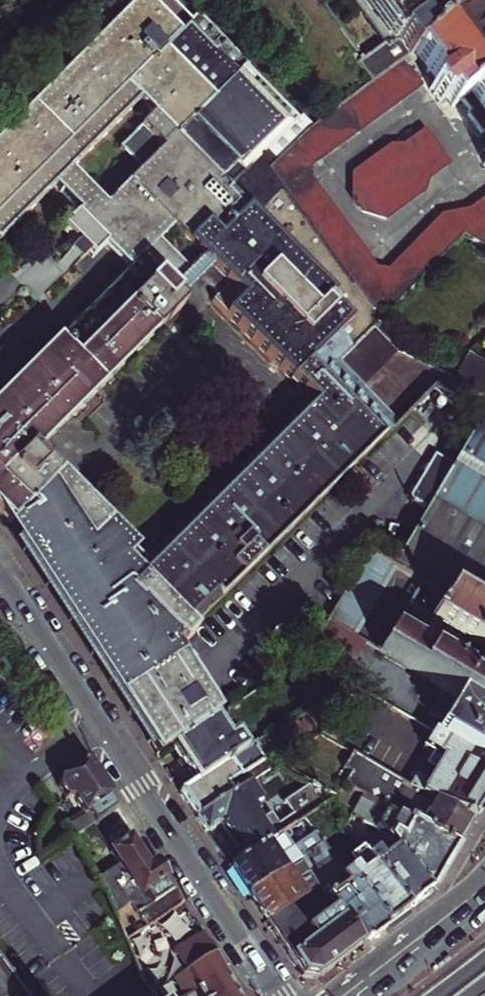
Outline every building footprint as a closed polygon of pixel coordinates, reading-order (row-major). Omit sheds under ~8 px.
[(127,578),(134,586),(120,600),(131,611),(127,615),(155,643),(158,641),(161,637),(176,652),(189,640),(184,636),(376,446),(377,448),(399,426),(363,388),(400,354),(379,333),(379,313),(274,170),(315,131),(298,114),(301,111),(292,103),(290,105),(253,68),(255,66),(203,14),(195,20),(175,0),(139,0),(133,6),(136,10),(0,143),(0,242),(62,183),(67,187),(65,189),(84,208),(68,225),(77,234),(69,241),(75,247),(65,257),(75,268),(93,250),(98,254),(111,242),(135,265),(0,397),(0,513),(9,522),(59,475),(47,463),(45,465),(34,454),(187,306),(180,300),(200,280),(218,296),(212,303),(308,401),(137,568),(127,578)] [(332,112),(336,109),(364,89),(374,81),(383,74),(392,68),(403,60),(461,17),(451,3),(449,0),(356,0),(384,39),(335,76),(258,0),(219,0),(332,112)] [(461,17),(403,60),(392,68),(383,74),(374,81),(364,89),(336,109),(332,112),(336,116),(329,121),(315,131),(274,170),(379,313),(401,311),(427,286),(438,275),(448,265),(458,256),(473,241),(484,248),(484,199),(478,204),(467,212),(456,220),(454,221),(444,222),(445,234),(434,235),(435,244),(423,245),(424,255),(411,256),(412,265),(402,266),(402,271),(381,273),(314,180),(315,166),(317,156),(323,158),(326,147),(335,149),(339,137),(347,140),(352,128),(359,130),(364,118),(373,120),(382,114),(391,107),(401,100),(411,93),(420,86),(407,67),(417,60),(452,108),(460,102),(469,114),(466,116),(480,136),(484,133),(484,50),(461,17)] [(355,173),(355,196),(359,202),(362,207),(384,215),(389,204),(397,208),(402,196),(410,199),(415,187),(423,190),(426,180),(447,164),(440,154),(432,143),(424,132),(405,146),(393,146),(393,155),(380,155),(380,164),(367,164),(368,174),(355,173)] [(455,381),(481,396),(484,390),(484,362),(470,353),(463,366),(456,379),(455,381)] [(430,504),(481,534),(484,536),(484,425),(478,422),(450,470),(430,504)] [(430,504),(450,470),(431,460),(405,504),(424,515),(430,504)] [(184,717),(201,706),(189,688),(158,641),(155,643),(127,615),(131,611),(120,600),(134,586),(127,578),(137,568),(128,559),(136,552),(70,486),(59,475),(9,522),(20,541),(121,700),(139,728),(156,755),(173,744),(193,731),(184,717)] [(446,595),(484,619),(484,536),(481,534),(430,504),(424,515),(395,564),(446,595)] [(354,634),(362,620),(368,609),(375,597),(382,585),(388,574),(395,564),(371,550),(365,560),(359,571),(351,583),(345,595),(338,606),(330,619),(351,632),(354,634)] [(446,595),(431,620),(432,628),(429,632),(476,660),(481,653),(484,655),(484,619),(446,595)] [(484,715),(484,695),(464,682),(462,674),(416,645),(418,641),(417,634),(424,632),(427,626),(426,618),(434,605),(425,600),(422,601),(410,604),(412,614),(400,617),(402,626),(394,628),(381,651),(457,698),(484,715)] [(351,632),(330,619),(309,655),(330,667),(351,632)] [(436,733),(484,764),(484,715),(457,698),(436,733)] [(184,717),(193,731),(217,716),(208,702),(201,706),(184,717)] [(189,768),(196,780),(247,747),(236,730),(229,735),(217,716),(193,731),(173,744),(182,758),(180,760),(186,770),(189,768)] [(408,785),(471,822),(484,799),(484,764),(436,733),(433,732),(423,749),(432,755),(426,765),(433,771),(426,781),(415,775),(408,785)] [(180,791),(196,816),(250,780),(245,771),(265,759),(262,754),(275,746),(267,734),(247,747),(196,780),(180,791)] [(370,797),(375,801),(454,850),(471,822),(408,785),(352,751),(343,765),(377,787),(370,797)] [(93,824),(116,809),(99,782),(101,781),(87,761),(74,770),(61,778),(59,779),(57,786),(66,798),(73,799),(83,815),(86,814),(93,824)] [(245,856),(285,829),(324,802),(319,794),(321,793),(316,785),(313,787),(310,782),(285,799),(294,811),(280,821),(272,810),(263,816),(258,809),(264,804),(259,797),(262,795),(252,779),(250,780),(196,816),(206,830),(222,821),(245,856)] [(365,815),(387,832),(394,837),(429,892),(454,850),(375,801),(365,815)] [(93,824),(86,814),(83,815),(66,826),(72,837),(93,824)] [(230,867),(247,893),(326,842),(316,828),(293,843),(285,829),(245,856),(230,867)] [(380,848),(372,854),(407,908),(429,892),(394,837),(387,832),(375,839),(380,848)] [(118,926),(134,916),(173,890),(155,862),(146,867),(128,839),(109,851),(118,865),(95,879),(105,898),(118,926)] [(247,893),(265,921),(315,884),(310,875),(337,857),(326,842),(247,893)] [(366,846),(342,864),(386,925),(407,908),(372,854),(366,846)] [(315,884),(332,907),(360,944),(386,925),(342,864),(315,884)] [(315,884),(265,921),(272,931),(279,942),(300,974),(316,977),(360,944),(332,907),(315,884)] [(143,930),(183,904),(173,890),(134,916),(143,930)] [(202,933),(174,951),(184,968),(197,990),(186,995),(238,995),(202,933)] [(18,982),(0,959),(0,995),(29,995),(18,982)] [(196,989),(184,968),(174,974),(187,994),(196,989)]
